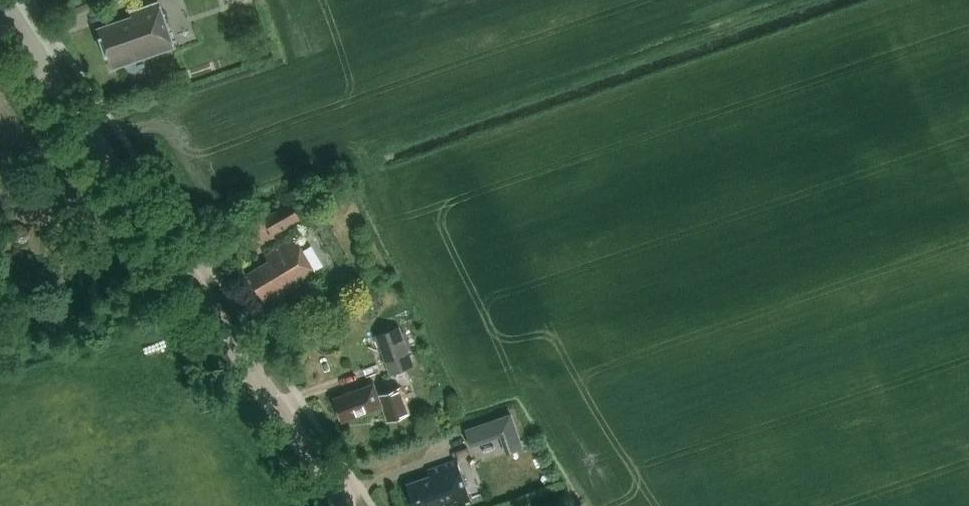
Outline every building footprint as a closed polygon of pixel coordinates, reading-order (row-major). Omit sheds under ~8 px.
[(132,16),(98,28),(112,69),(176,47),(160,1),(131,11),(132,16)] [(263,218),(273,235),(302,218),(293,201),(263,218)] [(318,275),(296,238),(266,255),(269,261),(249,273),(265,299),(277,291),(280,295),(290,289),(291,291),(318,275)] [(391,373),(414,365),(400,327),(378,335),(391,373)] [(400,387),(378,395),(374,384),(335,398),(343,421),(360,414),(361,416),(369,413),(369,411),(383,406),(389,421),(409,413),(400,387)] [(512,413),(465,429),(472,447),(518,430),(512,413)] [(472,502),(457,460),(428,470),(430,476),(408,483),(415,505),(460,505),(472,502)]
